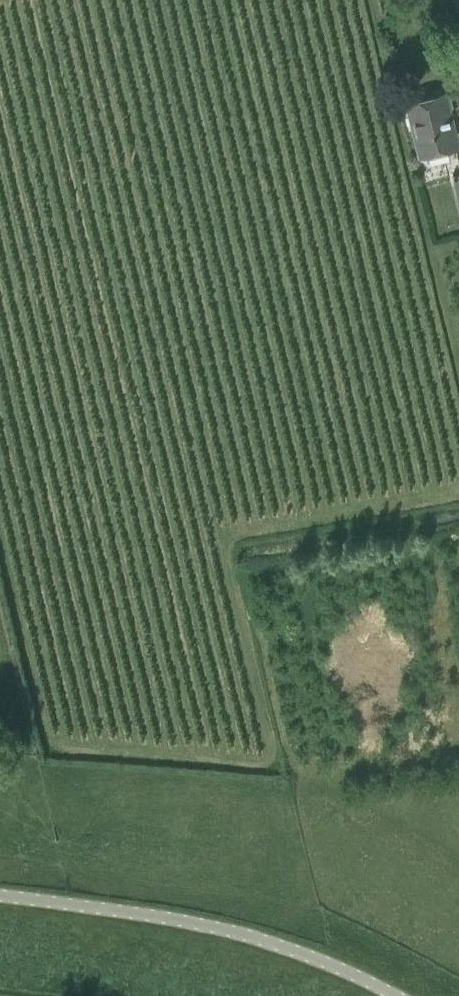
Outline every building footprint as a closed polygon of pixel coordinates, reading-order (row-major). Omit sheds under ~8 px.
[(447,90),(404,100),(418,157),(458,147),(458,140),(447,90)]
